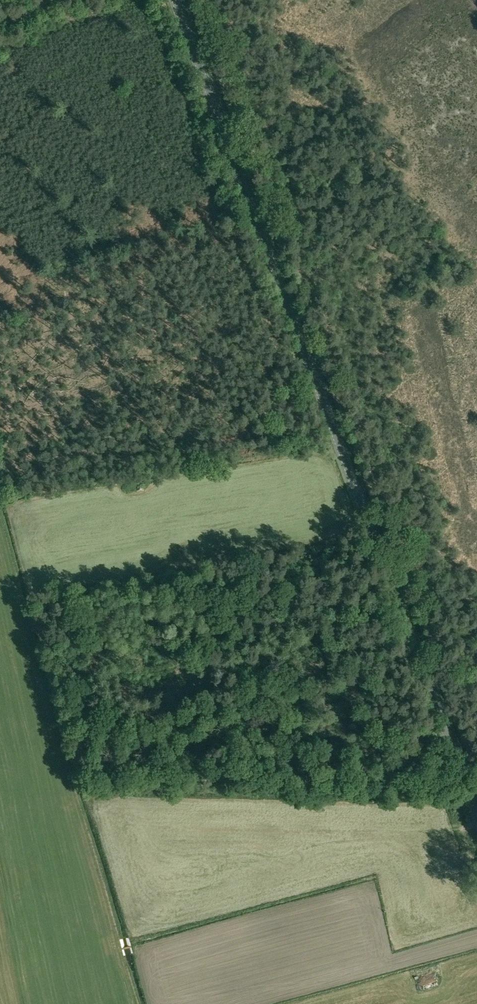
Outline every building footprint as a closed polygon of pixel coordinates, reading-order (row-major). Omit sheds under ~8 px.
[(200,473),(188,476),(191,486),(203,483),(200,473)] [(116,613),(107,624),(111,627),(120,616),(116,613)] [(429,990),(443,986),(442,981),(427,985),(429,990)]
